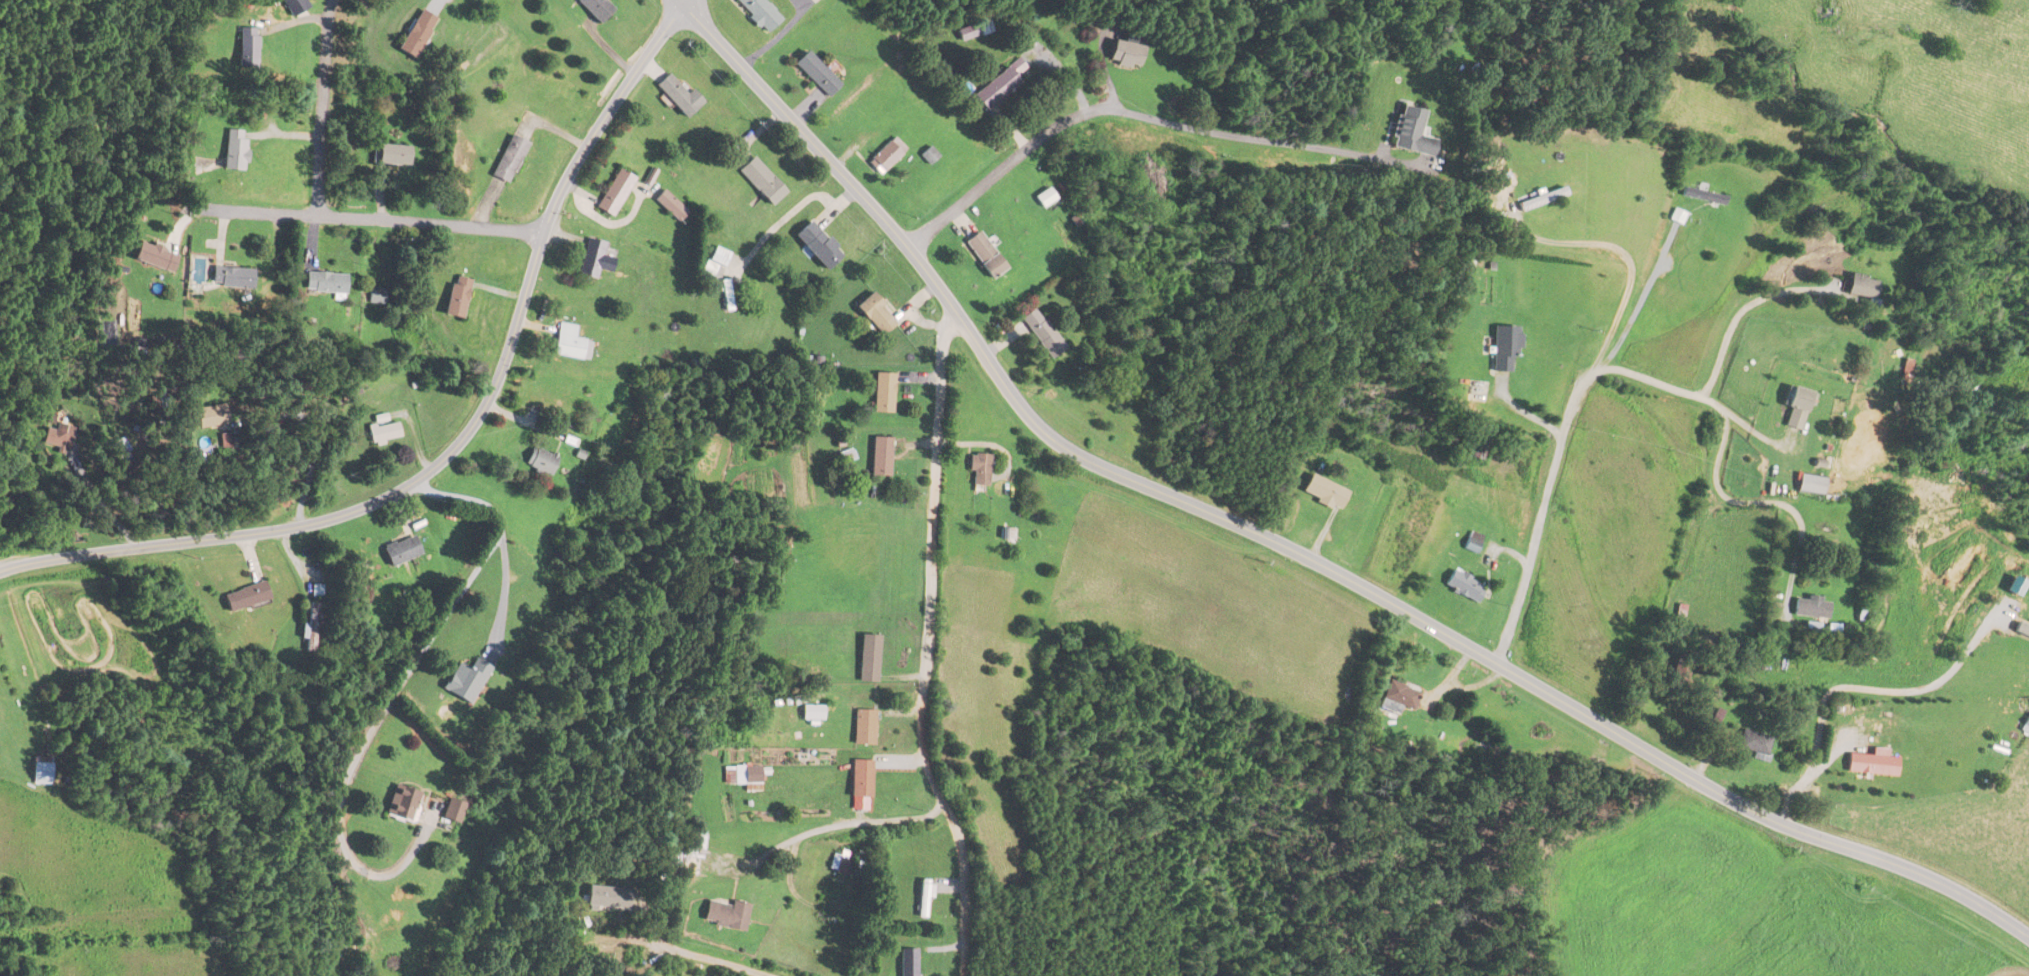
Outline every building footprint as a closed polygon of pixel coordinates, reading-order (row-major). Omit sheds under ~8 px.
[(297,12),(307,6),(303,0),(290,0),(297,12)] [(598,24),(612,10),(602,0),(574,0),(598,24)] [(760,0),(733,0),(764,34),(779,20),(760,0)] [(436,19),(419,10),(396,50),(414,60),(436,19)] [(991,33),(988,21),(957,30),(960,42),(991,33)] [(237,68),(255,68),(255,29),(237,28),(237,68)] [(1138,70),(1142,46),(1112,41),(1108,64),(1138,70)] [(826,98),(839,85),(805,51),(792,64),(826,98)] [(1021,83),(1016,77),(1026,69),(1018,59),(971,94),(985,111),(1021,83)] [(686,94),(668,74),(655,85),(685,119),(702,103),(691,90),(686,94)] [(1435,156),(1438,139),(1420,136),(1424,110),(1399,106),(1392,150),(1435,156)] [(244,171),(244,131),(223,131),(223,171),(244,171)] [(490,177),(508,185),(527,143),(509,135),(490,177)] [(880,174),(905,150),(892,137),(867,161),(880,174)] [(376,164),(408,167),(410,148),(378,144),(376,164)] [(785,191),(752,157),(737,172),(770,206),(785,191)] [(633,178),(617,169),(595,208),(611,217),(633,178)] [(1682,195),(1723,206),(1725,197),(1684,186),(1682,195)] [(1566,196),(1563,188),(1517,204),(1520,212),(1566,196)] [(654,200),(677,223),(688,212),(665,189),(654,200)] [(1041,207),(1054,199),(1048,189),(1034,197),(1041,207)] [(1670,220),(1681,224),(1685,213),(1674,209),(1670,220)] [(793,236),(825,271),(842,256),(810,221),(793,236)] [(989,281),(1005,269),(978,231),(963,242),(989,281)] [(607,274),(611,260),(599,256),(603,244),(586,239),(575,275),(594,281),(597,270),(607,274)] [(171,273),(177,255),(137,241),(130,261),(171,273)] [(721,267),(729,255),(716,246),(700,270),(710,277),(718,265),(721,267)] [(251,269),(210,268),(209,287),(250,289),(251,269)] [(344,274),(304,273),(304,293),(344,294),(344,274)] [(1878,283),(1852,274),(1845,293),(1871,302),(1878,283)] [(461,320),(469,280),(451,277),(443,317),(461,320)] [(384,305),(385,288),(369,287),(368,304),(384,305)] [(896,324),(868,295),(854,309),(882,338),(896,324)] [(1050,361),(1064,349),(1032,309),(1018,321),(1050,361)] [(575,327),(558,323),(551,355),(587,362),(590,343),(573,340),(575,327)] [(1511,358),(1520,358),(1520,327),(1492,327),(1492,373),(1511,373),(1511,358)] [(872,414),(893,414),(893,375),(872,375),(872,414)] [(1782,426),(1800,432),(1811,393),(1793,388),(1782,426)] [(195,408),(196,429),(227,428),(227,407),(195,408)] [(76,421),(48,414),(41,445),(68,452),(76,421)] [(367,426),(369,444),(399,442),(398,423),(367,426)] [(870,479),(889,479),(889,439),(870,439),(870,479)] [(526,473),(551,476),(554,454),(529,451),(526,473)] [(972,473),(970,488),(985,490),(989,458),(969,455),(967,473),(972,473)] [(1347,492),(1309,475),(1300,495),(1338,511),(1347,492)] [(1463,548),(1474,554),(1481,539),(1470,533),(1463,548)] [(381,549),(389,567),(420,553),(411,534),(381,549)] [(1484,587),(1453,569),(1444,585),(1474,603),(1484,587)] [(221,594),(227,612),(268,599),(263,581),(221,594)] [(1827,620),(1830,601),(1796,597),(1793,616),(1827,620)] [(316,605),(307,605),(307,652),(316,652),(316,605)] [(1872,606),(1858,606),(1858,622),(1871,623),(1872,606)] [(1818,640),(1820,624),(1806,623),(1804,638),(1818,640)] [(879,634),(859,634),(858,681),(877,682),(879,634)] [(455,663),(441,689),(468,704),(490,666),(475,657),(468,670),(455,663)] [(1379,708),(1397,715),(1400,706),(1412,711),(1419,691),(1389,680),(1379,708)] [(822,705),(801,705),(801,721),(822,721),(822,705)] [(874,710),(853,710),(853,745),(874,745),(874,710)] [(1753,752),(1751,760),(1766,763),(1772,737),(1741,730),(1737,748),(1753,752)] [(1898,758),(1886,757),(1886,750),(1872,749),(1871,756),(1849,753),(1847,772),(1896,777),(1898,758)] [(50,785),(50,757),(32,757),(32,785),(50,785)] [(850,810),(869,810),(870,760),(851,760),(850,810)] [(743,783),(744,790),(760,790),(759,766),(723,767),(724,784),(743,783)] [(381,814),(406,824),(418,793),(394,783),(381,814)] [(463,804),(448,798),(439,817),(454,824),(463,804)] [(933,898),(933,880),(918,880),(918,918),(927,918),(927,898),(933,898)] [(582,906),(628,911),(631,890),(585,884),(582,906)] [(730,901),(729,905),(706,900),(701,923),(742,931),(747,904),(730,901)] [(916,949),(899,949),(899,975),(916,975),(916,949)]
